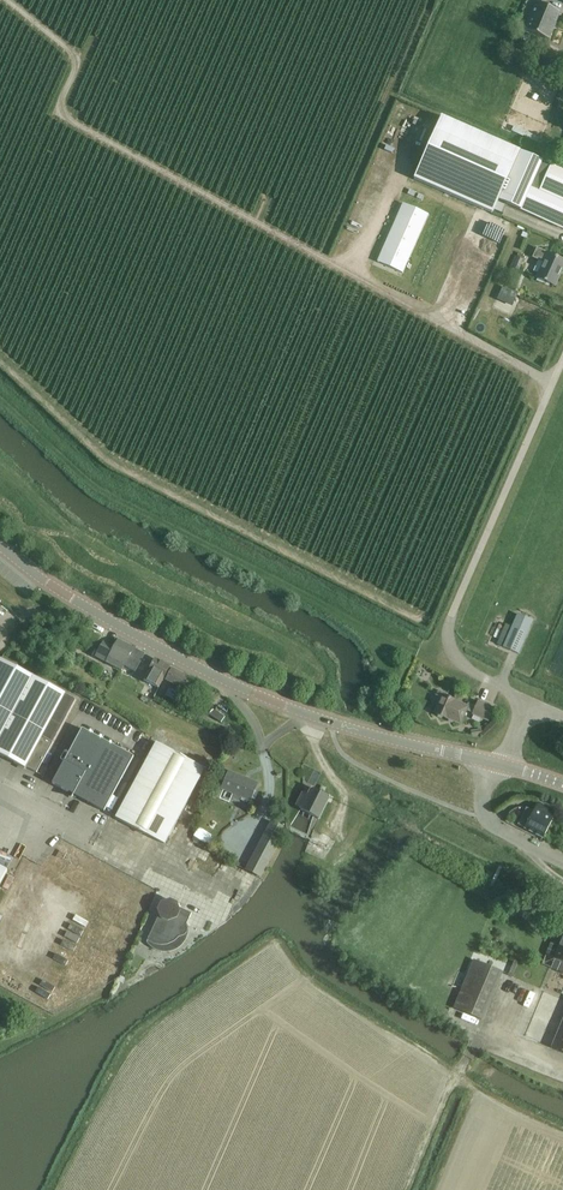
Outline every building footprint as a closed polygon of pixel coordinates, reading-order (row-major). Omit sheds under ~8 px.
[(525,31),(527,32),(538,36),(549,41),(561,13),(549,9),(548,8),(546,7),(548,1),(548,0),(538,0),(525,31)] [(521,152),(442,117),(413,180),(493,214),(494,211),(503,215),(506,207),(498,203),(499,200),(562,229),(562,171),(521,152)] [(394,130),(388,143),(402,149),(408,136),(394,130)] [(403,205),(377,263),(403,274),(428,216),(403,205)] [(539,261),(542,262),(535,277),(555,286),(562,268),(562,261),(537,249),(533,258),(539,261)] [(522,260),(517,258),(512,270),(518,272),(522,260)] [(533,621),(517,614),(512,627),(503,648),(519,654),(533,621)] [(34,623),(30,633),(36,635),(40,625),(34,623)] [(499,640),(497,645),(503,648),(512,627),(506,625),(503,632),(499,640)] [(84,642),(95,648),(102,637),(90,630),(84,642)] [(125,667),(133,650),(134,648),(119,640),(114,649),(104,643),(96,657),(107,663),(122,671),(125,667)] [(135,672),(138,666),(144,656),(133,650),(125,667),(135,672)] [(32,677),(0,660),(0,661),(0,756),(25,769),(26,768),(37,773),(42,763),(75,700),(32,677)] [(159,688),(164,678),(170,667),(155,660),(144,681),(159,688)] [(172,668),(166,679),(186,689),(191,679),(172,668)] [(171,686),(168,692),(180,698),(184,692),(171,686)] [(435,703),(438,705),(434,714),(461,725),(467,710),(474,713),(473,715),(488,721),(494,709),(478,702),(476,708),(469,705),(468,707),(447,698),(446,695),(440,692),(437,693),(434,700),(435,703)] [(222,726),(220,731),(226,735),(229,730),(222,726)] [(104,812),(110,802),(134,757),(82,729),(53,784),(73,795),(73,796),(73,797),(74,796),(104,812)] [(156,743),(116,818),(165,845),(205,770),(156,743)] [(251,801),(253,795),(258,784),(229,772),(222,789),(234,794),(232,799),(239,801),(240,797),(251,801)] [(312,816),(319,820),(330,797),(312,788),(308,795),(303,793),(296,807),(301,809),(300,810),(312,816)] [(538,803),(525,829),(543,838),(556,812),(538,803)] [(517,814),(513,820),(520,825),(524,818),(517,814)] [(271,822),(246,870),(260,878),(286,830),(271,822)] [(210,831),(204,840),(216,848),(222,839),(210,831)] [(211,855),(205,868),(229,880),(236,867),(211,855)] [(97,899),(90,912),(96,915),(103,902),(97,899)] [(160,913),(147,942),(148,941),(154,945),(161,946),(168,945),(174,942),(179,937),(184,936),(187,932),(188,928),(186,925),(191,913),(180,908),(179,906),(170,902),(169,904),(165,905),(163,904),(160,907),(160,911),(160,913)] [(553,959),(562,963),(562,936),(553,959)] [(481,1017),(501,971),(474,959),(454,1007),(481,1017)] [(517,963),(513,962),(508,975),(512,977),(517,963)] [(550,1049),(562,1054),(562,1019),(550,1049)]
